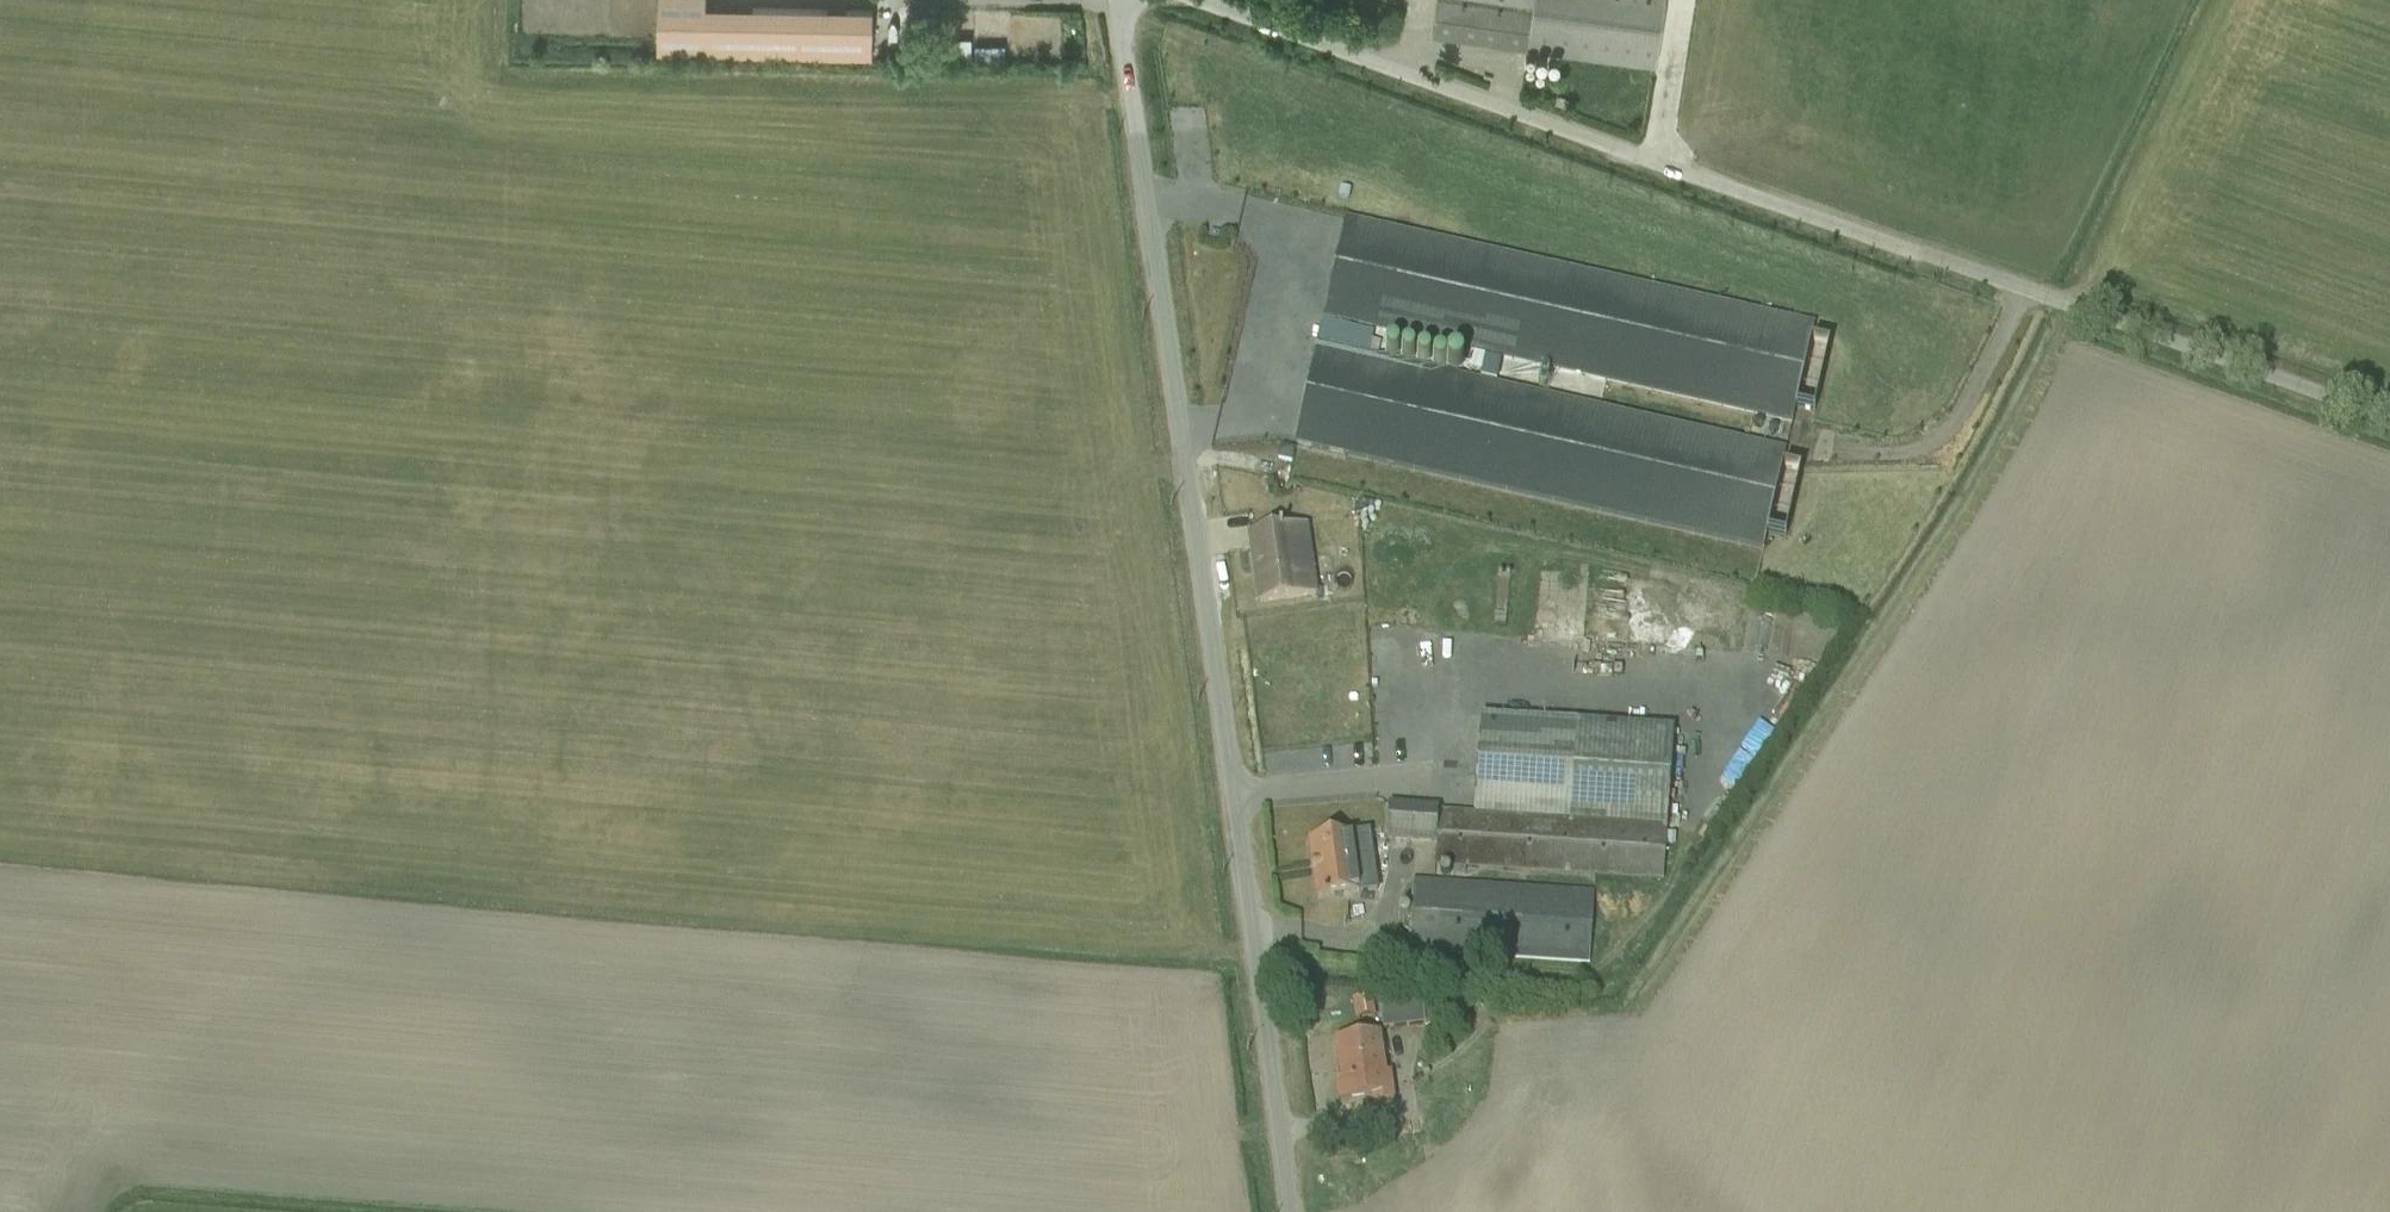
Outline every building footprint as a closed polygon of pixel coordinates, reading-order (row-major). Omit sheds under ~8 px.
[(686,52),(902,57),(903,4),(735,0),(687,0),(686,52)] [(1687,59),(1692,0),(1463,0),(1459,39),(1566,48),(1687,59)] [(969,32),(942,31),(941,52),(968,53),(969,32)] [(1369,224),(1325,451),(1577,500),(1558,502),(1795,549),(1805,499),(1799,444),(1665,418),(1662,436),(1643,438),(1641,449),(1628,450),(1455,416),(1453,401),(1465,399),(1470,376),(1512,371),(1543,377),(1548,377),(1777,422),(1792,420),(1815,425),(1821,424),(1832,369),(1826,314),(1369,224)] [(1257,609),(1319,600),(1309,529),(1247,537),(1257,609)] [(1530,871),(1696,877),(1702,724),(1509,717),(1505,820),(1416,816),(1416,841),(1531,845),(1530,871)] [(1316,905),(1366,899),(1358,836),(1308,842),(1316,905)] [(1545,965),(1617,969),(1621,893),(1495,887),(1494,908),(1454,906),(1455,883),(1444,882),(1441,954),(1545,959),(1545,965)] [(1343,1108),(1394,1103),(1387,1038),(1337,1043),(1343,1108)]
